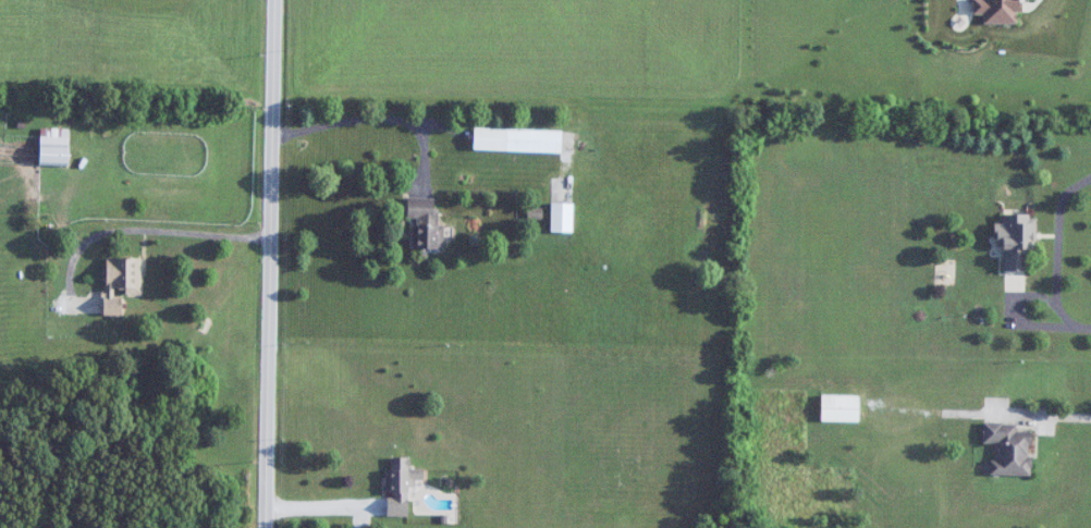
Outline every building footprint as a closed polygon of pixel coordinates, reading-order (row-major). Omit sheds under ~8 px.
[(473,150),(562,152),(562,129),(474,127),(473,150)] [(67,136),(40,136),(40,164),(67,164),(67,136)] [(407,218),(413,218),(413,248),(443,248),(443,209),(434,208),(434,197),(408,197),(407,218)] [(552,231),(572,231),(572,203),(552,203),(552,231)] [(1003,247),(1003,269),(1034,270),(1034,214),(1003,213),(1003,223),(996,223),(996,247),(1003,247)] [(141,294),(141,257),(106,257),(106,314),(122,314),(122,294),(141,294)] [(859,421),(859,395),(821,395),(821,421),(859,421)] [(1030,476),(1032,432),(1017,431),(1017,424),(984,423),(983,443),(999,443),(999,461),(991,461),(991,474),(1030,476)] [(386,470),(386,516),(410,515),(410,481),(424,481),(424,469),(410,469),(410,458),(391,458),(391,470),(386,470)]
